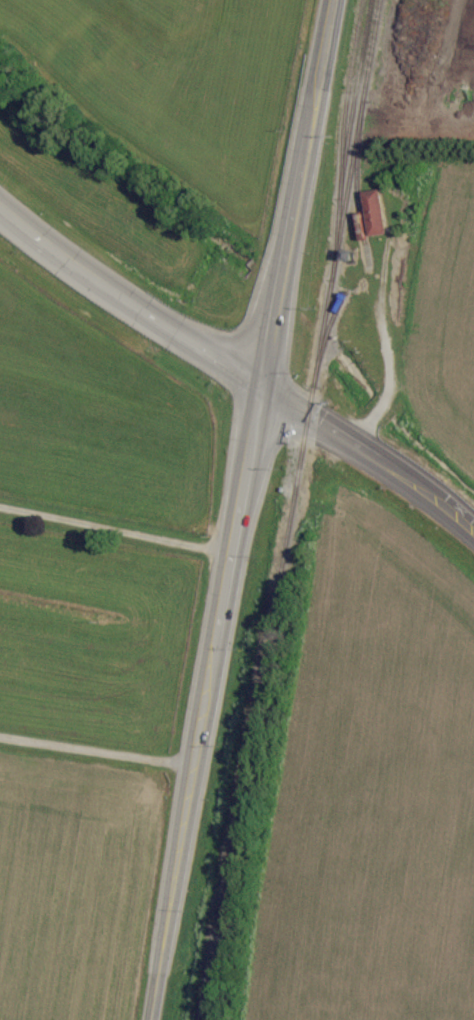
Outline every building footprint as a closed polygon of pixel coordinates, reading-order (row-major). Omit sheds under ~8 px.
[(370,238),(387,235),(379,190),(362,194),(370,238)]
